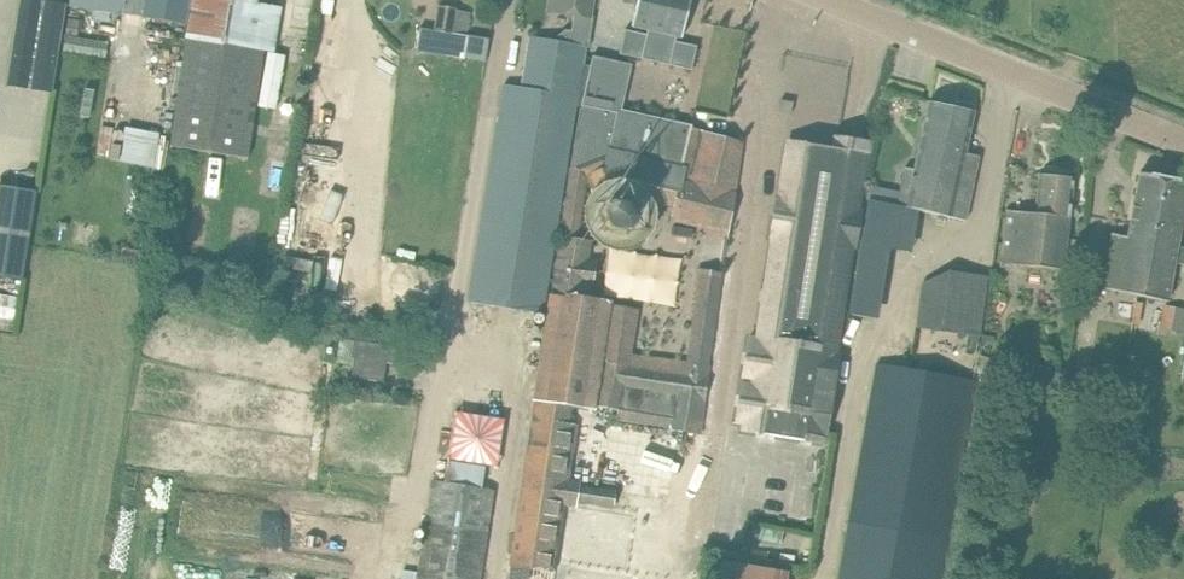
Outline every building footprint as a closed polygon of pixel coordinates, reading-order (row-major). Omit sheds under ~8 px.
[(7,82),(53,88),(67,0),(17,0),(7,82)] [(69,5),(185,24),(189,0),(70,0),(69,5)] [(547,12),(573,15),(571,31),(565,30),(556,37),(555,41),(584,47),(588,48),(593,17),(590,16),(593,0),(549,0),(547,12)] [(682,37),(691,0),(638,0),(632,26),(645,29),(643,34),(623,30),(618,52),(692,69),(697,46),(676,42),(677,36),(682,37)] [(438,6),(433,29),(451,33),(455,9),(438,6)] [(105,59),(108,43),(66,36),(63,52),(105,59)] [(555,41),(530,37),(521,90),(503,87),(469,302),(542,314),(584,47),(555,41)] [(591,57),(580,106),(605,111),(616,63),(591,57)] [(929,101),(915,167),(915,170),(905,167),(897,204),(880,202),(897,205),(933,213),(941,176),(937,175),(952,106),(929,101)] [(742,143),(690,129),(613,113),(605,111),(580,106),(508,567),(552,575),(553,572),(555,573),(567,507),(575,508),(576,503),(612,509),(615,490),(579,484),(580,479),(570,478),(579,425),(573,424),(576,407),(595,410),(595,407),(616,411),(615,421),(699,435),(724,249),(727,250),(733,210),(731,209),(742,143)] [(974,111),(952,106),(937,175),(941,176),(933,213),(966,220),(975,180),(979,156),(965,153),(974,111)] [(870,142),(836,137),(834,148),(788,141),(780,196),(777,195),(771,235),(773,236),(757,339),(749,337),(742,377),(748,378),(748,381),(742,380),(736,420),(744,421),(743,430),(823,443),(825,435),(827,435),(870,142)] [(1112,232),(1106,256),(1098,287),(1138,295),(1148,241),(1155,243),(1158,228),(1159,228),(1168,178),(1140,172),(1128,237),(1112,232)] [(1007,210),(1004,234),(1000,262),(1064,269),(1071,202),(1074,178),(1039,175),(1035,213),(1007,210)] [(1168,178),(1159,228),(1158,228),(1155,243),(1148,241),(1138,295),(1166,301),(1173,263),(1183,265),(1183,248),(1177,246),(1183,210),(1183,181),(1168,178)] [(23,280),(38,189),(0,183),(0,277),(23,280)] [(975,353),(985,276),(923,268),(913,345),(975,353)] [(1161,326),(1182,330),(1183,322),(1183,308),(1166,304),(1161,326)] [(389,377),(391,343),(355,341),(354,375),(389,377)] [(839,578),(939,578),(974,379),(877,362),(839,578)] [(402,578),(478,578),(485,533),(487,534),(493,490),(481,488),(484,467),(446,461),(443,481),(432,480),(425,524),(417,572),(403,570),(402,578)] [(570,573),(617,578),(626,578),(629,547),(574,540),(570,573)] [(789,572),(721,560),(718,578),(788,578),(789,572)]
